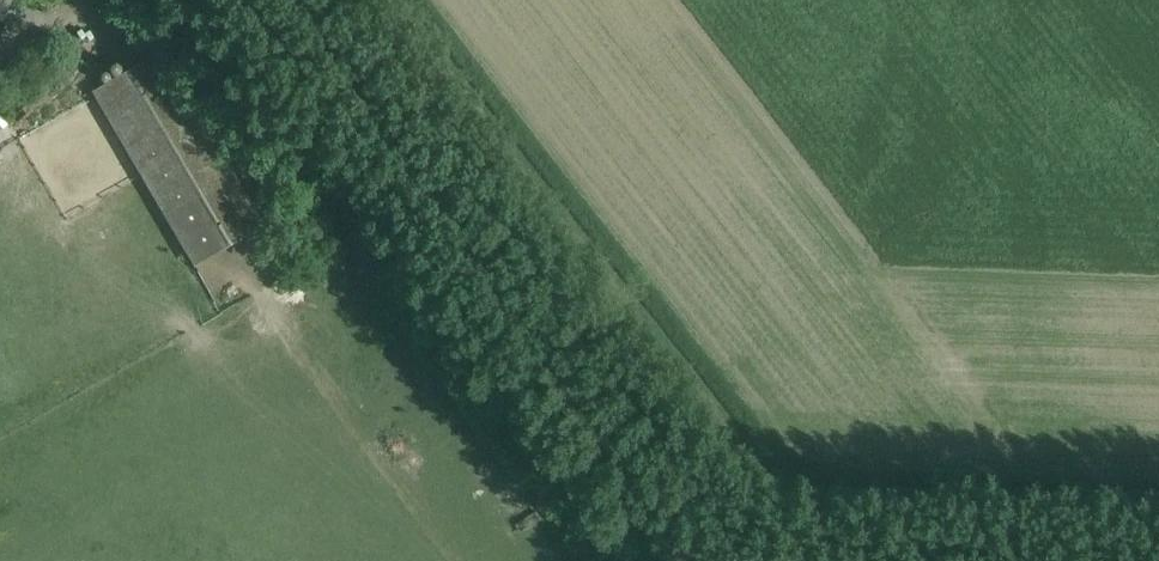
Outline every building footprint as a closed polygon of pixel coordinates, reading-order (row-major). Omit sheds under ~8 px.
[(94,95),(191,261),(259,221),(163,55),(94,95)]
